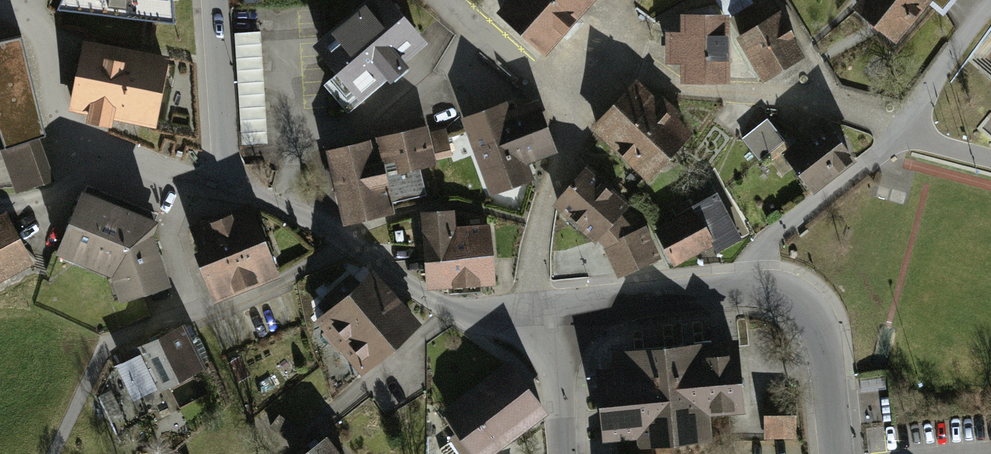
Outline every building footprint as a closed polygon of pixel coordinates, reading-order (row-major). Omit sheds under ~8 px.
[(59,5),(172,20),(171,0),(61,0),(59,5)] [(505,24),(554,65),(602,9),(592,0),(526,0),(505,24)] [(914,0),(878,0),(860,21),(899,54),(932,15),(914,0)] [(949,17),(963,0),(928,0),(949,17)] [(386,4),(323,59),(366,108),(429,53),(386,4)] [(686,33),(672,33),(673,58),(686,58),(687,80),(723,79),(721,15),(686,16),(686,33)] [(781,17),(743,39),(765,77),(803,55),(781,17)] [(0,31),(0,141),(19,194),(65,177),(10,27),(0,31)] [(236,33),(241,146),(267,145),(262,31),(236,33)] [(169,56),(80,38),(66,110),(155,127),(169,56)] [(697,145),(641,91),(596,138),(652,192),(697,145)] [(513,110),(467,125),(493,203),(537,188),(532,173),(560,164),(543,113),(517,122),(513,110)] [(742,138),(759,162),(786,143),(770,119),(742,138)] [(826,128),(790,155),(814,186),(849,159),(826,128)] [(429,134),(389,144),(398,177),(438,167),(429,134)] [(384,148),(335,158),(350,227),(398,217),(384,148)] [(639,218),(587,171),(559,202),(607,246),(620,274),(657,257),(639,218)] [(679,223),(658,234),(672,260),(710,239),(716,250),(738,237),(715,194),(676,216),(679,223)] [(170,231),(91,198),(65,260),(119,283),(128,312),(189,293),(170,231)] [(255,208),(193,233),(217,291),(279,266),(255,208)] [(459,217),(426,218),(429,295),(496,292),(494,235),(459,236),(459,217)] [(0,223),(0,291),(36,271),(7,219),(0,223)] [(383,279),(321,328),(365,383),(427,333),(383,279)] [(191,336),(124,365),(144,409),(211,381),(191,336)] [(602,374),(609,453),(623,453),(661,450),(661,453),(710,453),(722,453),(720,424),(754,421),(748,360),(602,374)] [(451,420),(475,453),(514,453),(554,426),(518,374),(451,420)] [(764,409),(766,438),(795,437),(794,408),(764,409)] [(330,445),(318,453),(336,453),(330,445)]
